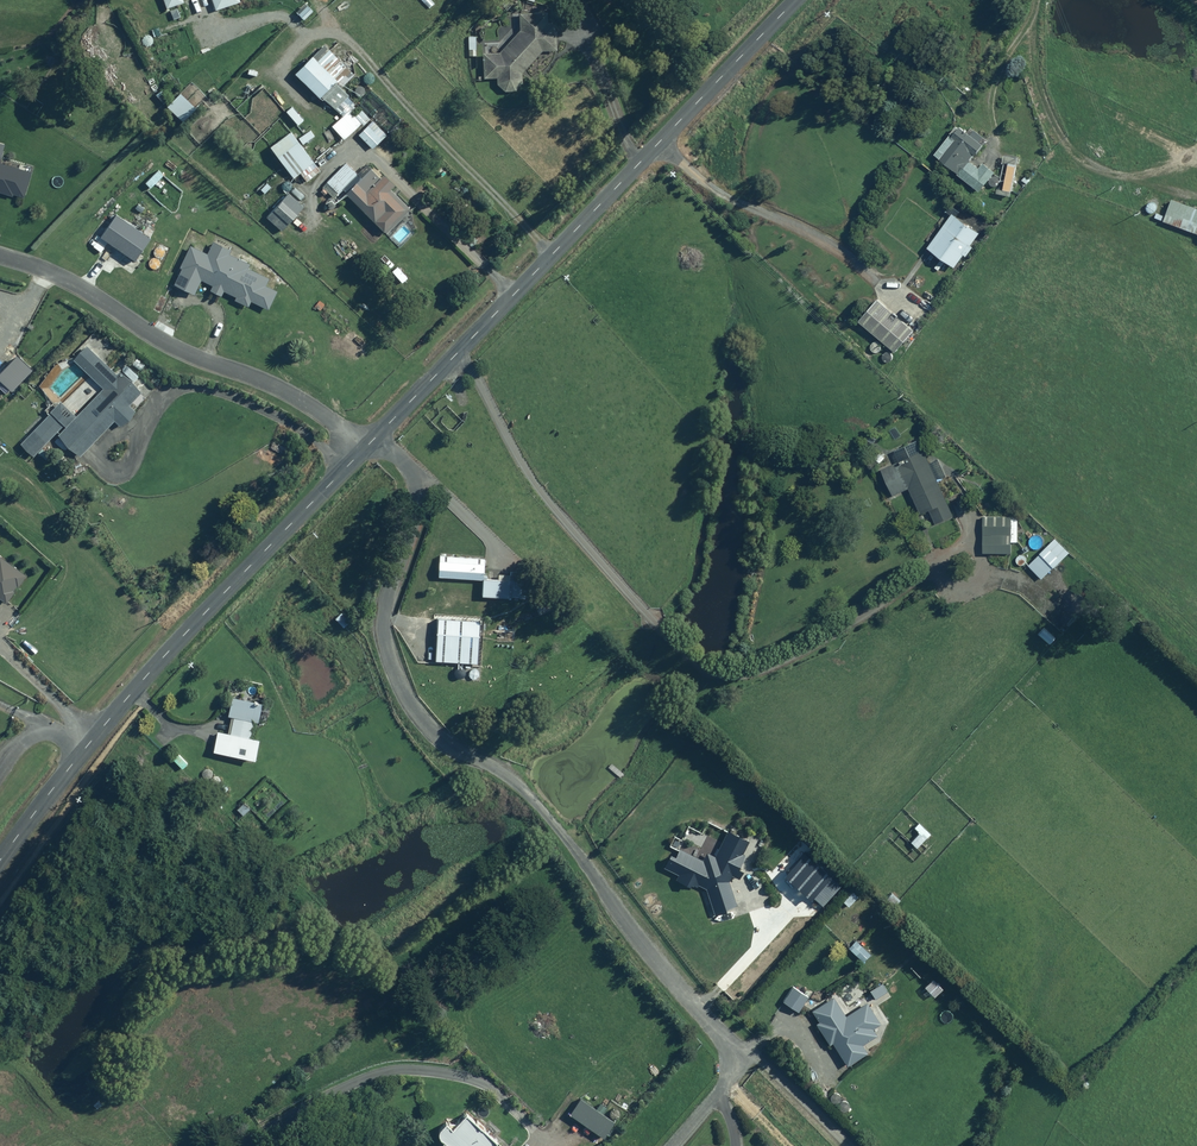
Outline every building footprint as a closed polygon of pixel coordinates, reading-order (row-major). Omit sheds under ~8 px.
[(213,9),(237,0),(209,0),(213,9)] [(304,4),(294,12),(300,19),(310,10),(304,4)] [(544,22),(544,20),(544,10),(516,12),(518,30),(497,52),(481,52),(480,77),(494,78),(494,84),(502,90),(512,90),(520,83),(520,72),(540,50),(555,49),(554,21),(544,22)] [(351,72),(324,45),(313,57),(309,54),(291,73),(319,99),(320,97),(332,109),(345,95),(337,87),(351,72)] [(360,122),(348,108),(328,125),(340,139),(360,122)] [(372,121),(357,134),(370,150),(386,137),(372,121)] [(954,123),(953,124),(932,154),(955,171),(953,174),(977,192),(992,172),(979,163),(977,166),(968,160),(985,137),(968,125),(964,131),(954,123)] [(312,135),(307,129),(295,138),(299,144),(312,135)] [(318,171),(287,130),(266,146),(289,177),(297,171),(305,181),(318,171)] [(347,189),(359,177),(343,162),(324,181),(336,194),(344,186),(347,189)] [(16,168),(0,163),(0,194),(8,197),(9,193),(21,197),(29,172),(16,168)] [(359,177),(347,189),(343,193),(384,233),(408,210),(386,188),(391,183),(372,164),(359,177)] [(161,175),(155,169),(142,181),(147,188),(161,175)] [(302,205),(286,190),(263,215),(279,230),(302,205)] [(1168,198),(1160,220),(1196,233),(1196,208),(1168,198)] [(147,238),(112,212),(96,234),(131,260),(147,238)] [(951,212),(950,214),(924,247),(951,268),(962,254),(964,255),(971,246),(968,243),(977,232),(951,212)] [(189,245),(187,248),(169,283),(192,294),(199,280),(208,284),(206,288),(218,294),(220,290),(232,296),(230,299),(245,308),(249,300),(266,309),(275,292),(262,285),(266,277),(245,266),(247,263),(228,254),(229,252),(210,242),(205,253),(189,245)] [(911,331),(874,298),(855,318),(892,352),(911,331)] [(113,374),(83,345),(70,358),(100,387),(73,415),(57,399),(16,441),(31,455),(52,432),(78,457),(113,420),(117,425),(133,409),(127,403),(139,390),(117,369),(113,374)] [(889,495),(906,488),(916,513),(927,508),(933,523),(950,515),(936,481),(943,478),(935,457),(927,461),(922,449),(919,451),(915,440),(902,445),(903,447),(893,451),(897,461),(878,469),(889,495)] [(1015,516),(982,515),(981,553),(1008,554),(1008,541),(1015,541),(1015,516)] [(1067,550),(1053,537),(1026,565),(1040,578),(1067,550)] [(436,555),(434,576),(479,579),(478,595),(518,598),(519,579),(482,576),(483,558),(436,555)] [(3,605),(26,575),(0,556),(0,603),(3,605)] [(211,730),(207,750),(252,759),(256,738),(248,736),(252,720),(256,721),(260,700),(229,694),(224,714),(230,715),(226,733),(211,730)] [(915,832),(906,841),(913,848),(928,833),(916,822),(910,827),(915,832)] [(667,852),(660,865),(676,875),(673,879),(686,887),(689,883),(694,886),(695,885),(705,891),(712,914),(733,907),(726,883),(732,870),(736,872),(741,860),(737,858),(746,841),(725,830),(712,855),(704,851),(699,860),(677,848),(674,855),(667,852)] [(876,979),(865,990),(873,999),(884,987),(876,979)] [(789,986),(779,1000),(795,1011),(805,996),(789,986)] [(831,995),(809,1009),(816,1021),(812,1023),(825,1044),(829,1042),(844,1066),(864,1053),(858,1044),(874,1035),(869,1028),(878,1022),(864,1001),(843,1015),(831,995)] [(578,1097),(567,1112),(602,1137),(612,1121),(578,1097)] [(441,1121),(440,1121),(440,1122),(439,1122),(438,1123),(437,1124),(436,1125),(436,1126),(435,1126),(435,1127),(435,1128),(434,1129),(434,1130),(434,1131),(434,1132),(434,1133),(434,1134),(434,1135),(434,1136),(434,1137),(435,1137),(435,1138),(435,1139),(436,1139),(436,1140),(437,1141),(437,1142),(438,1142),(442,1145),(505,1145),(461,1110),(448,1126),(441,1121)]
